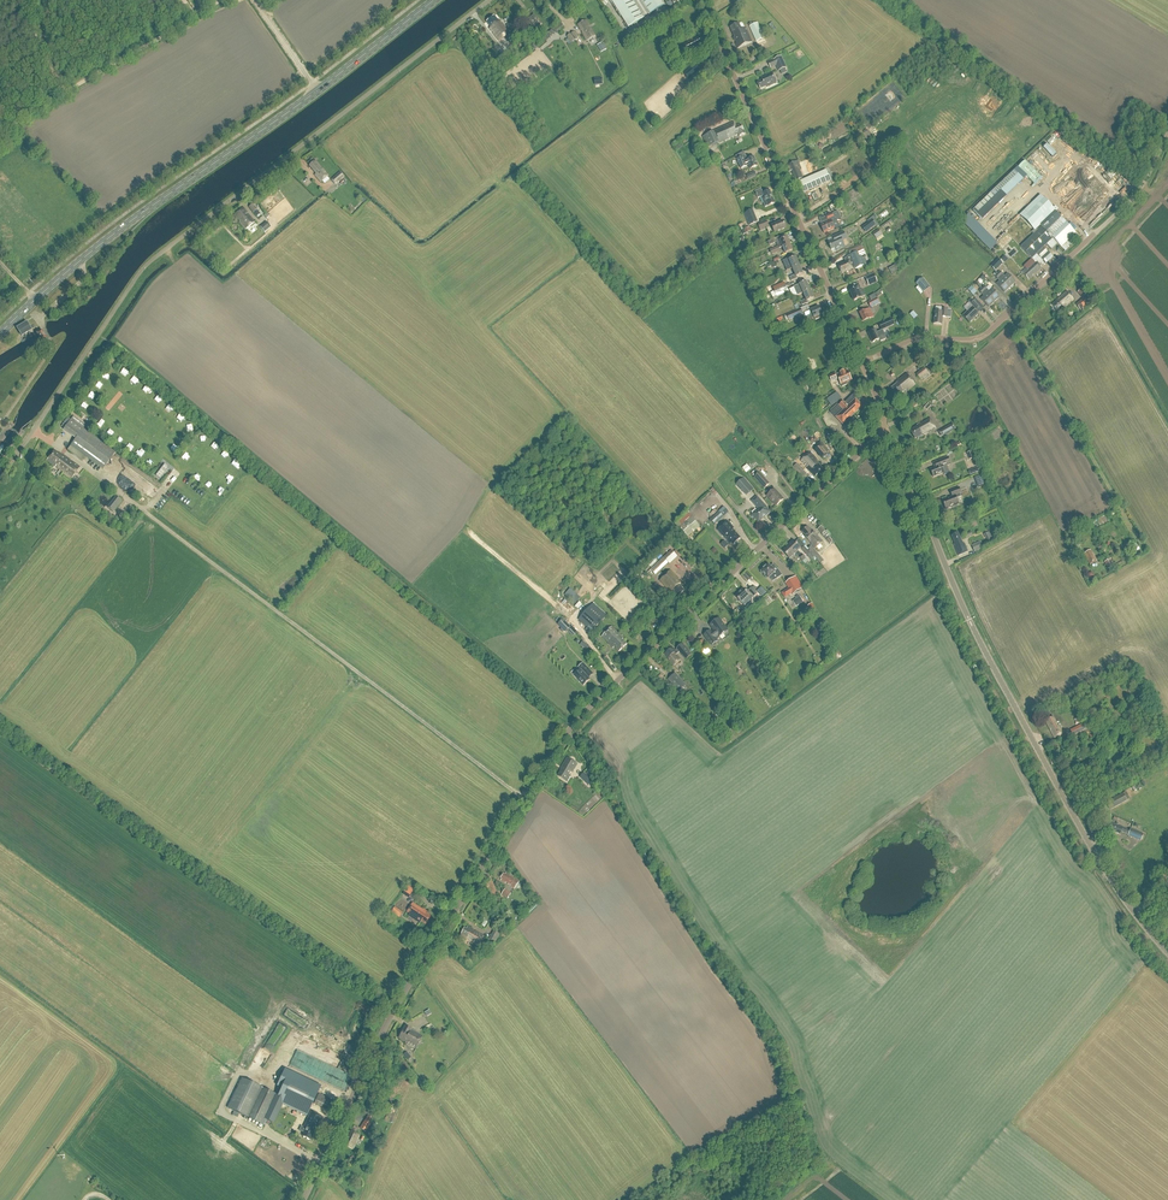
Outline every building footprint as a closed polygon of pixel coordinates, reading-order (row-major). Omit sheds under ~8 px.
[(628,28),(643,19),(643,18),(631,0),(611,0),(628,28)] [(650,14),(663,6),(660,0),(641,0),(650,14)] [(536,29),(541,25),(534,16),(529,20),(536,29)] [(499,42),(510,33),(500,21),(498,22),(494,17),(487,22),(491,27),(489,29),(499,42)] [(578,26),(586,42),(595,37),(586,22),(578,26)] [(546,33),(545,34),(549,39),(564,27),(561,23),(547,34),(546,33)] [(748,25),(756,42),(764,38),(757,23),(753,26),(752,23),(748,25)] [(730,28),(730,29),(734,38),(733,38),(734,41),(735,41),(737,44),(736,44),(735,44),(738,49),(752,42),(746,29),(745,29),(743,25),(742,24),(741,24),(740,24),(739,24),(739,25),(738,24),(730,28)] [(484,25),(479,28),(489,46),(495,43),(484,25)] [(567,37),(571,43),(579,38),(575,32),(567,37)] [(559,39),(563,47),(568,44),(564,36),(559,39)] [(694,49),(702,45),(698,39),(694,41),(694,40),(679,47),(683,57),(695,50),(694,49)] [(597,46),(601,53),(607,50),(603,43),(597,46)] [(774,61),(779,72),(787,69),(782,58),(774,61)] [(695,65),(684,74),(689,80),(685,83),(692,91),(698,86),(707,79),(703,74),(695,65)] [(766,89),(777,84),(773,74),(761,79),(762,81),(757,84),(760,90),(765,88),(766,89)] [(594,79),(595,86),(603,85),(602,78),(594,79)] [(739,138),(744,135),(745,135),(741,126),(738,127),(736,128),(736,127),(734,123),(733,124),(719,130),(714,132),(703,137),(708,148),(724,141),(737,136),(738,135),(739,138)] [(698,151),(705,149),(702,137),(695,139),(698,151)] [(747,161),(745,157),(737,160),(741,170),(748,167),(750,170),(757,167),(753,158),(747,161)] [(801,169),(798,161),(795,162),(790,164),(790,166),(788,167),(790,171),(792,171),(792,173),(795,181),(803,178),(799,170),(801,169)] [(1018,168),(1034,184),(1041,177),(1025,161),(1018,168)] [(328,177),(315,162),(314,163),(309,167),(316,175),(315,176),(321,183),(328,177)] [(786,165),(779,168),(782,174),(789,171),(786,165)] [(301,167),(298,170),(305,178),(303,180),(309,188),(315,183),(301,167)] [(827,171),(804,180),(809,192),(831,182),(827,171)] [(340,172),(330,180),(335,185),(344,177),(340,172)] [(762,194),(761,190),(755,193),(758,199),(761,198),(765,208),(775,204),(773,201),(773,200),(770,192),(762,194)] [(811,193),(801,195),(803,202),(812,200),(811,193)] [(1032,213),(1031,211),(1033,209),(1028,204),(1023,209),(1030,215),(1032,213)] [(248,208),(253,214),(257,210),(252,205),(248,208)] [(254,223),(243,209),(234,217),(238,221),(239,220),(240,222),(239,223),(245,230),(254,223)] [(1051,250),(1058,244),(1061,247),(1065,251),(1080,238),(1061,218),(1051,209),(1036,222),(1037,223),(1023,237),(1027,241),(1020,248),(1031,259),(1032,260),(1033,259),(1036,255),(1046,265),(1053,258),(1044,248),(1047,245),(1051,250)] [(744,214),(749,226),(757,223),(752,210),(744,214)] [(1015,229),(1027,217),(1022,212),(1010,224),(1015,229)] [(824,234),(835,229),(834,229),(832,223),(832,222),(835,221),(834,218),(833,214),(832,214),(826,216),(826,217),(828,221),(825,223),(820,224),(820,225),(824,234)] [(866,233),(875,226),(876,225),(872,220),(862,228),(866,233)] [(757,225),(760,231),(766,229),(766,228),(769,227),(766,221),(757,225)] [(963,228),(981,244),(985,239),(987,241),(991,237),(988,235),(989,234),(987,232),(985,234),(979,228),(980,227),(975,222),(971,226),(973,228),(971,231),(965,226),(963,228)] [(266,223),(260,228),(264,233),(270,228),(266,223)] [(772,227),(775,234),(786,229),(783,223),(772,227)] [(872,235),(876,240),(882,236),(878,230),(872,235)] [(835,248),(836,251),(845,247),(842,240),(846,238),(844,232),(832,237),(834,241),(829,243),(831,250),(835,248)] [(1000,233),(990,244),(996,249),(1006,238),(1000,233)] [(773,249),(770,250),(771,253),(774,251),(779,249),(782,248),(790,245),(787,238),(780,241),(779,242),(781,245),(777,246),(778,247),(773,249)] [(793,251),(790,245),(782,248),(785,255),(793,251)] [(846,262),(838,265),(842,274),(855,268),(855,269),(865,265),(861,256),(866,254),(864,250),(849,255),(844,259),(846,262)] [(782,261),(784,265),(787,271),(792,269),(799,266),(795,257),(790,259),(789,258),(782,261)] [(1002,264),(998,259),(990,267),(995,272),(1002,264)] [(1035,275),(1042,268),(1033,259),(1032,260),(1031,259),(1024,266),(1026,268),(1022,272),(1029,280),(1033,276),(1034,274),(1035,275)] [(797,277),(803,274),(799,266),(792,269),(795,275),(789,277),(791,281),(798,278),(797,277)] [(994,277),(995,277),(999,282),(996,285),(1004,293),(1010,287),(998,275),(997,274),(995,272),(993,275),(994,277)] [(998,275),(1010,287),(1015,282),(1007,274),(1005,277),(999,272),(997,274),(998,275)] [(865,278),(868,286),(877,282),(873,274),(865,278)] [(923,292),(929,287),(923,279),(916,284),(923,292)] [(797,296),(803,294),(810,290),(806,282),(801,284),(799,285),(793,287),(797,296)] [(784,283),(772,288),(774,292),(786,286),(784,283)] [(861,298),(866,296),(863,290),(861,290),(859,285),(856,287),(857,288),(849,291),(854,302),(861,298)] [(788,292),(786,286),(774,292),(776,297),(788,292)] [(971,287),(968,290),(973,296),(977,293),(971,287)] [(984,287),(982,289),(994,302),(1000,297),(992,289),(989,292),(984,287)] [(1077,293),(1082,299),(1089,293),(1084,288),(1077,293)] [(984,297),(980,300),(989,308),(994,302),(982,289),(979,292),(984,297)] [(808,302),(814,299),(810,290),(803,294),(806,300),(800,302),(802,306),(809,303),(808,302)] [(1066,306),(1073,300),(1066,292),(1060,298),(1052,305),(1057,312),(1065,305),(1066,306)] [(868,303),(870,308),(879,304),(876,298),(868,303)] [(972,300),(971,299),(970,300),(968,301),(969,303),(964,308),(967,311),(963,316),(969,322),(978,314),(975,311),(979,307),(973,301),(972,300)] [(1083,299),(1076,305),(1081,312),(1089,305),(1083,299)] [(807,312),(804,313),(806,317),(812,314),(812,315),(814,318),(815,321),(820,319),(818,316),(822,314),(818,307),(811,310),(810,309),(806,311),(807,312)] [(947,309),(941,308),(936,307),(935,311),(933,324),(942,324),(942,317),(947,317),(947,309)] [(869,319),(873,317),(870,309),(866,311),(859,313),(863,322),(869,319)] [(801,310),(786,316),(788,320),(803,314),(801,310)] [(913,312),(910,315),(914,320),(918,317),(913,312)] [(22,337),(32,331),(27,322),(16,328),(22,337)] [(878,322),(866,324),(867,331),(879,328),(878,322)] [(876,330),(868,334),(872,343),(880,339),(881,342),(887,339),(883,330),(877,333),(876,330)] [(37,334),(42,343),(47,340),(42,331),(37,334)] [(928,373),(924,368),(916,375),(920,380),(922,378),(928,374),(928,373)] [(843,373),(836,376),(835,374),(829,377),(831,382),(838,379),(841,388),(847,385),(846,383),(851,381),(847,373),(844,374),(843,373)] [(907,391),(915,385),(906,374),(897,381),(898,382),(891,388),(897,396),(906,389),(907,391)] [(834,395),(827,400),(831,407),(839,401),(834,395)] [(837,404),(829,411),(831,414),(842,426),(862,408),(857,403),(860,401),(855,395),(845,405),(843,403),(839,407),(837,404)] [(821,400),(815,403),(819,409),(825,406),(821,400)] [(74,416),(64,429),(71,434),(80,421),(74,416)] [(917,438),(917,439),(935,430),(929,419),(920,423),(921,425),(910,431),(915,439),(917,438)] [(941,430),(944,436),(953,431),(949,425),(941,430)] [(82,461),(85,457),(88,453),(106,466),(116,453),(84,429),(77,438),(76,440),(68,451),(82,461)] [(57,437),(66,442),(68,439),(56,432),(53,435),(50,439),(55,442),(57,437)] [(813,448),(822,459),(830,452),(820,441),(813,448)] [(62,458),(59,455),(54,452),(46,462),(55,469),(56,468),(72,479),(80,468),(63,456),(62,458)] [(807,469),(814,477),(823,469),(818,464),(815,461),(816,460),(809,453),(800,461),(808,468),(807,469)] [(933,478),(943,474),(944,473),(947,472),(945,466),(950,464),(947,457),(935,462),(937,467),(935,468),(930,470),(933,478)] [(45,471),(63,482),(66,477),(42,462),(39,466),(45,470),(45,471)] [(793,468),(802,478),(807,474),(797,464),(793,468)] [(788,466),(784,469),(790,476),(794,474),(788,466)] [(764,489),(769,484),(760,473),(754,478),(764,489)] [(746,496),(749,493),(754,489),(751,486),(744,478),(737,485),(743,492),(746,496)] [(964,478),(950,483),(951,487),(956,485),(957,487),(966,484),(968,491),(975,489),(972,479),(965,481),(964,478)] [(114,487),(123,494),(124,492),(131,498),(132,496),(129,494),(131,492),(118,482),(114,487)] [(942,501),(946,511),(958,505),(956,499),(961,498),(960,495),(961,494),(959,488),(950,492),(952,497),(942,501)] [(767,497),(776,507),(783,501),(774,491),(767,497)] [(769,513),(766,509),(767,509),(757,498),(752,502),(759,510),(757,512),(755,509),(751,513),(753,515),(751,517),(754,520),(756,519),(759,523),(769,513)] [(724,507),(710,520),(714,526),(729,513),(724,507)] [(699,527),(692,518),(679,528),(687,537),(699,527)] [(718,530),(724,537),(733,530),(734,529),(728,521),(718,530)] [(808,528),(802,533),(806,537),(805,538),(812,545),(811,545),(815,549),(822,543),(817,536),(816,536),(812,532),(811,532),(808,528)] [(741,538),(733,530),(724,537),(730,544),(731,543),(733,545),(741,538)] [(963,545),(958,533),(952,536),(955,544),(953,545),(958,556),(968,552),(965,544),(963,545)] [(793,540),(787,546),(795,553),(802,561),(805,559),(801,554),(797,551),(800,548),(795,543),(793,540)] [(972,546),(975,553),(982,550),(980,543),(972,546)] [(1140,550),(1136,544),(1128,549),(1130,552),(1132,551),(1133,554),(1140,550)] [(789,559),(795,553),(787,546),(782,551),(789,559)] [(811,560),(814,557),(812,554),(808,549),(805,546),(804,547),(801,549),(801,550),(811,560)] [(811,547),(808,549),(812,554),(814,557),(817,554),(811,547)] [(1097,560),(1091,550),(1084,554),(1087,559),(1090,564),(1097,560)] [(670,565),(678,557),(671,551),(664,558),(663,557),(650,570),(656,575),(668,563),(670,565)] [(1087,566),(1082,554),(1074,558),(1076,563),(1080,562),(1082,568),(1087,566)] [(1104,562),(1108,569),(1114,566),(1112,563),(1113,563),(1111,559),(1104,562)] [(787,562),(794,569),(797,567),(790,560),(787,562)] [(771,581),(772,581),(773,582),(776,579),(782,575),(779,569),(774,565),(771,567),(768,565),(761,572),(767,579),(769,578),(771,581)] [(672,592),(677,598),(684,591),(679,586),(681,584),(678,580),(679,579),(671,571),(660,581),(671,593),(672,592)] [(786,584),(789,588),(784,591),(788,597),(792,594),(793,595),(803,588),(796,577),(786,584)] [(654,587),(660,594),(663,591),(657,584),(654,587)] [(757,594),(759,592),(754,587),(752,589),(752,588),(747,593),(743,589),(735,596),(742,603),(751,594),(754,597),(757,594)] [(560,592),(555,597),(564,605),(569,600),(560,592)] [(593,604),(578,620),(588,628),(585,631),(589,635),(606,616),(593,604)] [(807,606),(813,617),(817,615),(811,604),(807,606)] [(719,637),(728,631),(719,619),(710,626),(714,631),(712,633),(710,631),(704,636),(711,646),(717,641),(717,640),(720,638),(719,637)] [(567,631),(571,628),(563,620),(558,625),(566,633),(567,631)] [(572,637),(576,633),(571,628),(567,631),(572,637)] [(615,648),(619,653),(627,646),(622,640),(623,639),(612,628),(602,637),(613,650),(615,648)] [(684,657),(689,652),(682,644),(676,649),(678,650),(675,652),(672,648),(664,655),(674,666),(681,660),(676,655),(679,653),(684,657)] [(600,651),(605,656),(609,652),(605,647),(600,651)] [(702,652),(706,657),(711,653),(707,648),(702,652)] [(664,669),(668,666),(660,657),(658,659),(660,661),(658,662),(664,669)] [(577,680),(583,687),(590,680),(586,675),(590,671),(583,664),(578,668),(583,674),(577,680)] [(569,665),(560,673),(574,690),(577,688),(575,685),(578,683),(576,680),(579,677),(569,665)] [(730,675),(734,673),(729,666),(725,669),(730,675)] [(675,673),(667,680),(677,692),(685,685),(675,673)] [(1058,727),(1053,717),(1045,721),(1055,738),(1064,734),(1060,726),(1058,727)] [(1086,722),(1070,731),(1073,737),(1090,728),(1086,722)] [(572,773),(577,765),(567,759),(561,769),(562,769),(561,771),(558,777),(567,783),(571,777),(569,776),(571,772),(572,773)] [(580,778),(589,786),(593,782),(584,773),(580,778)] [(1123,795),(1111,801),(1115,808),(1127,801),(1123,795)] [(1130,831),(1123,829),(1123,828),(1111,823),(1108,831),(1113,833),(1120,835),(1121,832),(1128,835),(1128,836),(1140,841),(1143,835),(1130,829),(1130,831)] [(1112,837),(1132,845),(1133,842),(1113,833),(1112,837)] [(510,876),(506,873),(505,875),(504,874),(501,879),(502,879),(501,881),(505,884),(506,883),(508,884),(508,885),(514,889),(515,888),(518,890),(521,885),(518,884),(519,882),(512,878),(510,877),(510,876)] [(495,878),(493,880),(506,888),(507,885),(495,878)] [(402,894),(408,898),(415,889),(408,885),(402,894)] [(505,890),(502,896),(508,900),(511,894),(505,890)] [(490,894),(487,900),(493,903),(497,897),(490,894)] [(411,916),(410,917),(420,923),(421,921),(426,925),(431,916),(426,913),(426,912),(413,903),(408,911),(410,913),(409,915),(411,916)] [(392,912),(400,918),(403,913),(395,907),(395,908),(392,912)] [(484,937),(467,927),(466,929),(465,928),(461,936),(479,946),(484,937)] [(494,931),(489,940),(495,943),(500,934),(494,931)] [(413,1033),(410,1032),(411,1030),(405,1026),(398,1038),(416,1048),(422,1037),(414,1032),(413,1033)] [(388,1043),(402,1051),(403,1049),(407,1051),(409,1048),(391,1037),(388,1043)] [(243,1079),(229,1109),(263,1126),(266,1120),(273,1124),(282,1106),(282,1105),(287,1107),(288,1108),(306,1116),(309,1112),(312,1104),(317,1093),(321,1086),(285,1069),(277,1085),(282,1087),(278,1096),(277,1095),(243,1079)] [(335,1102),(319,1094),(314,1104),(329,1112),(335,1102)] [(299,1131),(304,1133),(302,1137),(311,1141),(316,1130),(318,1130),(323,1118),(310,1112),(303,1127),(301,1126),(300,1129),(299,1131)] [(365,1132),(368,1127),(363,1123),(359,1129),(365,1132)] [(343,1145),(352,1150),(359,1135),(350,1131),(347,1136),(348,1137),(346,1140),(345,1140),(343,1145)]
